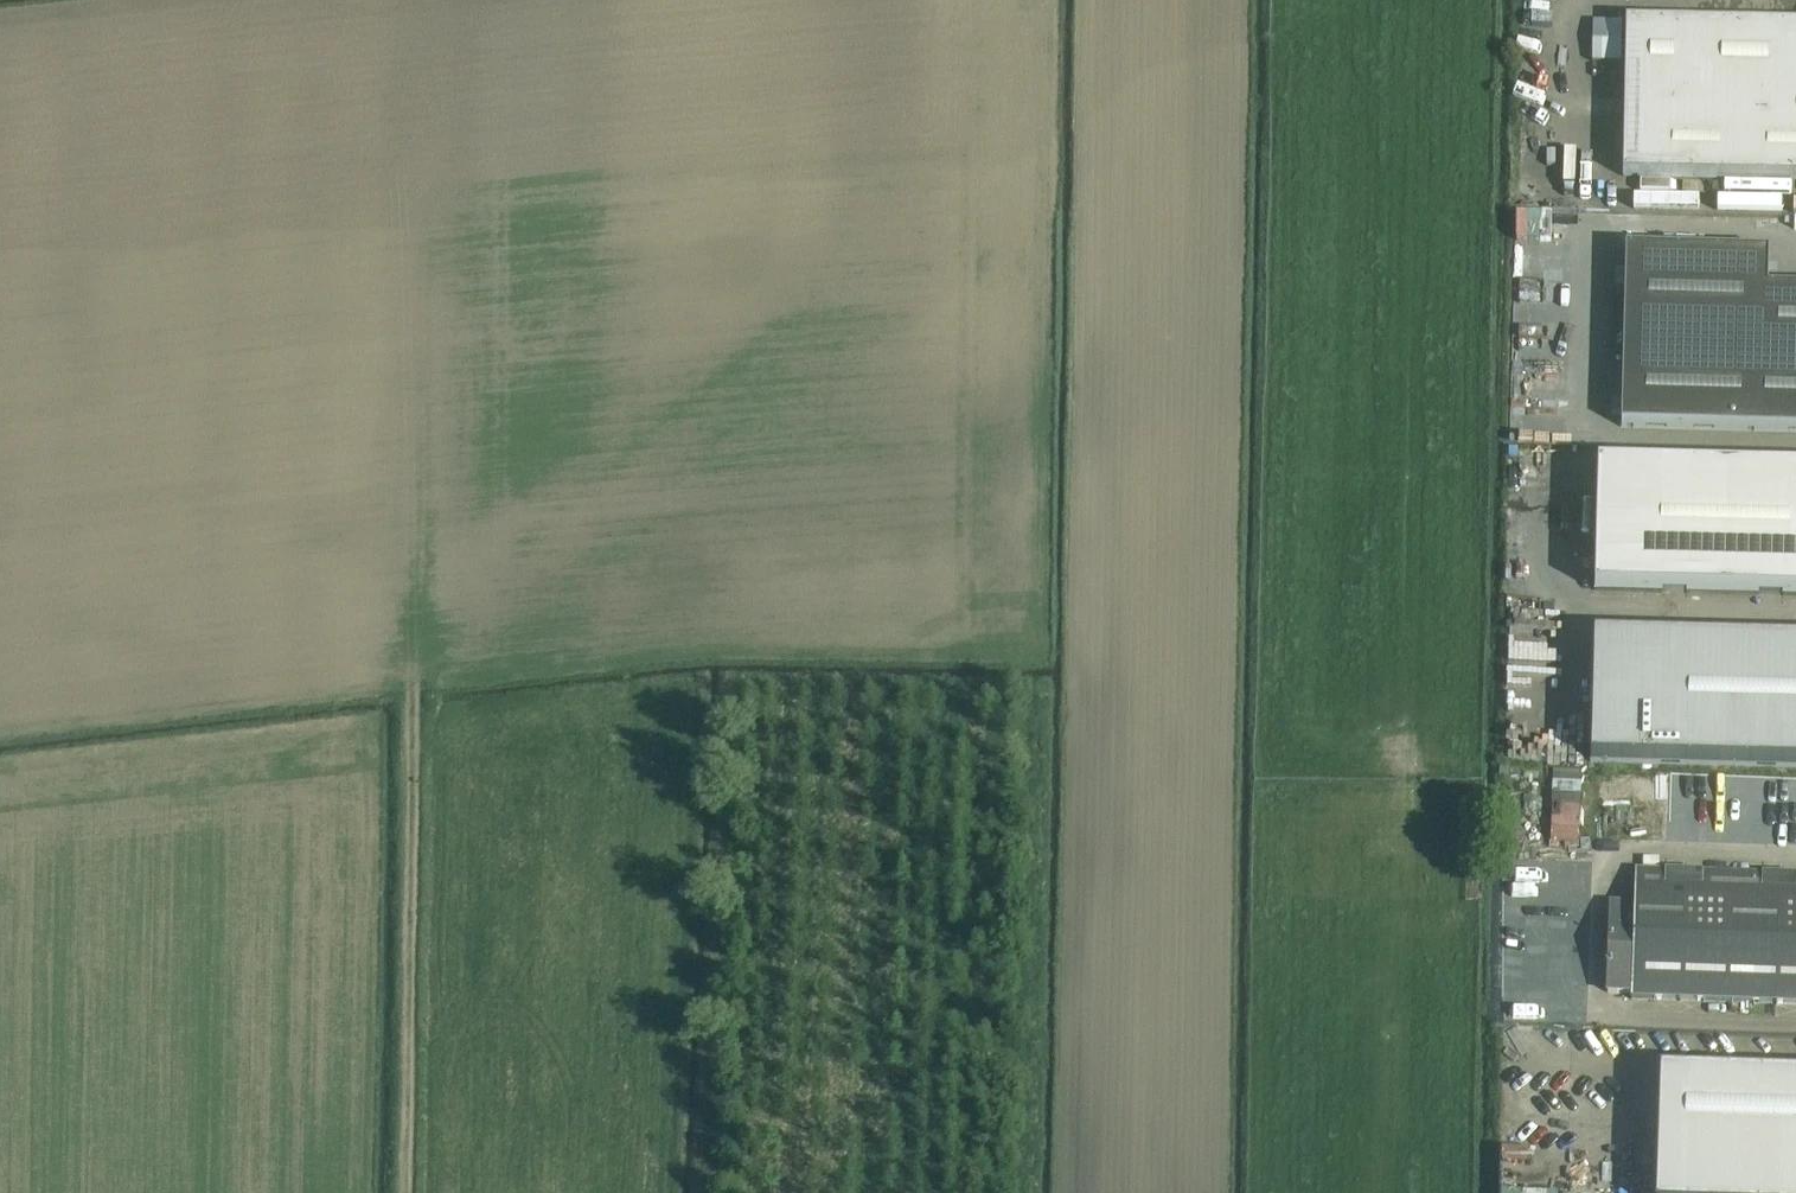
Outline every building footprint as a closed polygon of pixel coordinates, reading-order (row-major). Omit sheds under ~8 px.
[(1626,24),(1622,176),(1795,180),(1795,26),(1626,24)] [(1625,249),(1621,426),(1795,431),(1795,289),(1767,288),(1768,252),(1625,249)] [(1597,466),(1594,590),(1795,596),(1795,471),(1597,466)] [(1593,640),(1589,765),(1795,770),(1795,646),(1593,640)] [(1580,843),(1582,771),(1552,771),(1550,842),(1580,843)] [(1635,871),(1633,916),(1609,915),(1606,993),(1629,994),(1629,1000),(1795,1005),(1795,876),(1635,871)] [(1659,1073),(1655,1192),(1795,1192),(1795,1077),(1659,1073)]
